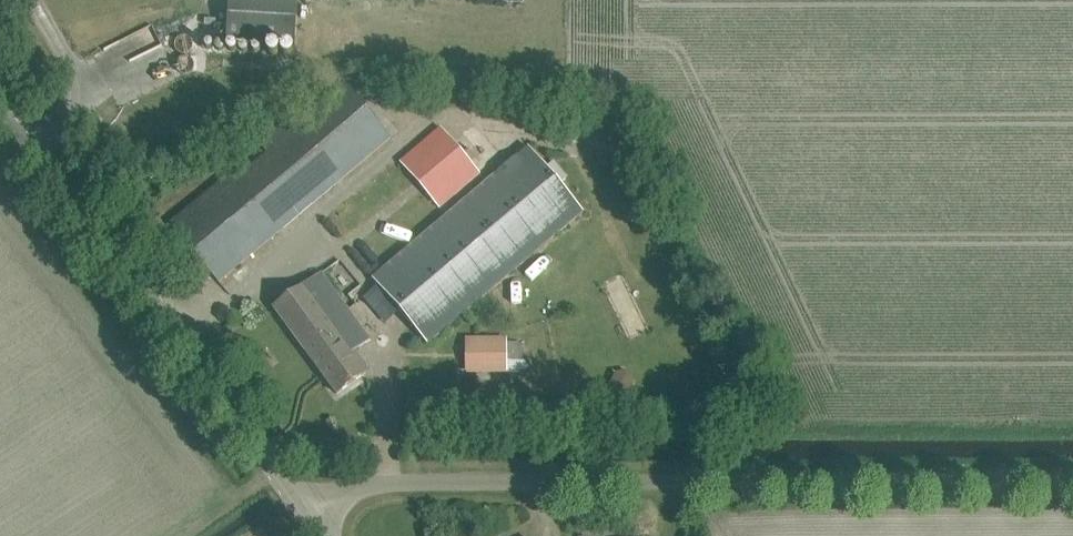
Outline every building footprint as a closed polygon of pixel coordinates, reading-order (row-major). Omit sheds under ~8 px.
[(295,45),(298,0),(229,0),(227,41),(295,45)] [(154,24),(111,44),(121,64),(163,43),(154,24)] [(285,122),(253,150),(261,159),(249,169),(244,163),(188,210),(171,224),(219,282),(236,268),(392,138),(348,86),(294,131),(285,122)] [(480,174),(453,141),(418,170),(446,203),(480,174)] [(372,278),(427,344),(583,213),(528,147),(372,278)] [(369,339),(337,294),(321,273),(274,308),(337,394),(366,373),(351,352),(369,339)] [(478,370),(507,370),(507,341),(478,341),(478,370)] [(616,372),(611,384),(618,393),(630,392),(635,381),(628,371),(616,372)]
